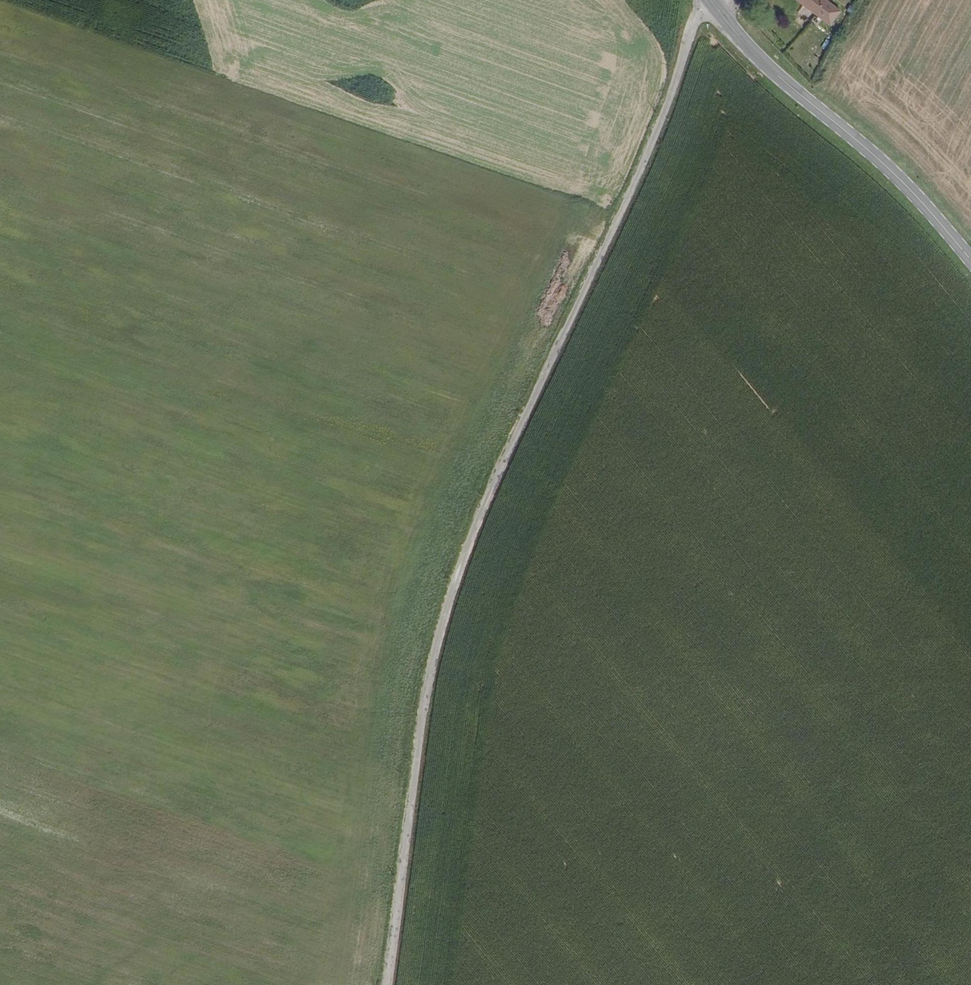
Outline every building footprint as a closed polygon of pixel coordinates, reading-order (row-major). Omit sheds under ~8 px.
[(837,10),(819,0),(794,0),(793,4),(829,24),(837,10)]
